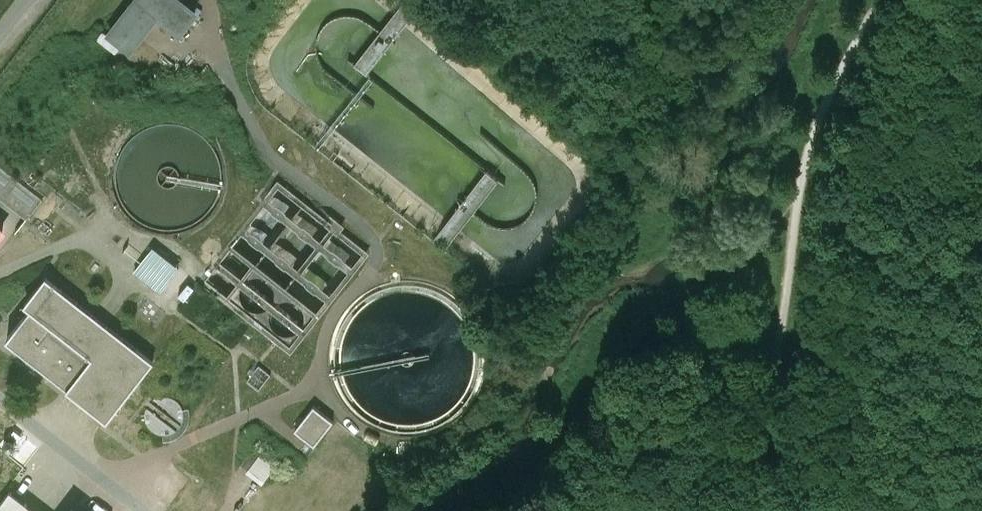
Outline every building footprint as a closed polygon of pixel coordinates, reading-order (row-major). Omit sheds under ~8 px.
[(110,34),(131,50),(158,16),(180,33),(195,14),(178,0),(137,0),(110,34)] [(154,245),(136,268),(163,288),(180,266),(154,245)] [(155,357),(48,274),(26,302),(33,307),(7,339),(108,417),(155,357)] [(334,420),(314,405),(296,429),(315,444),(334,420)] [(277,464),(254,447),(240,465),(249,472),(249,471),(263,482),(277,464)] [(10,487),(0,499),(0,510),(36,510),(10,487)]
